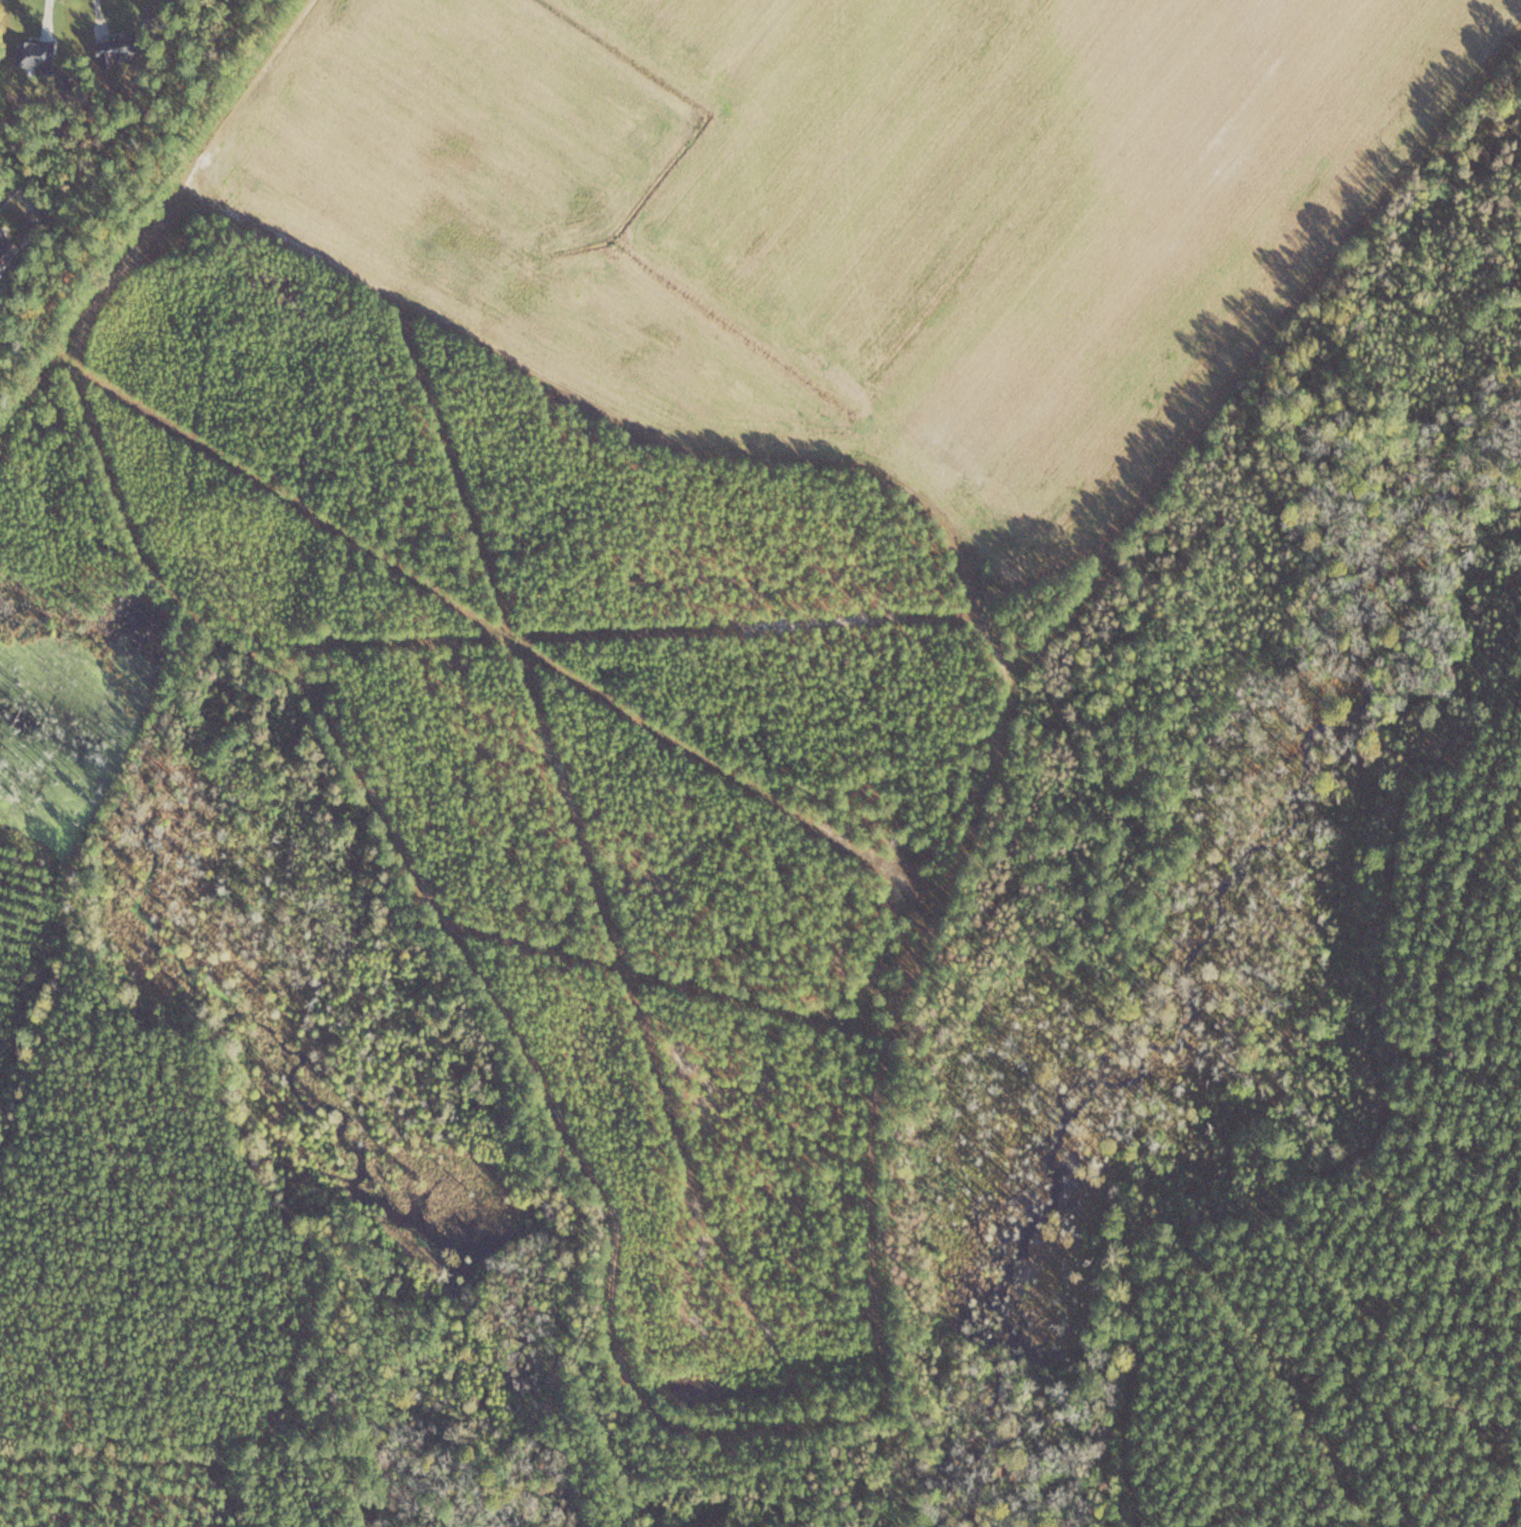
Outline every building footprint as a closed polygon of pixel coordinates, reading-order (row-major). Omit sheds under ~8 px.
[(0,229),(0,267),(1,268),(20,246),(0,229)]
